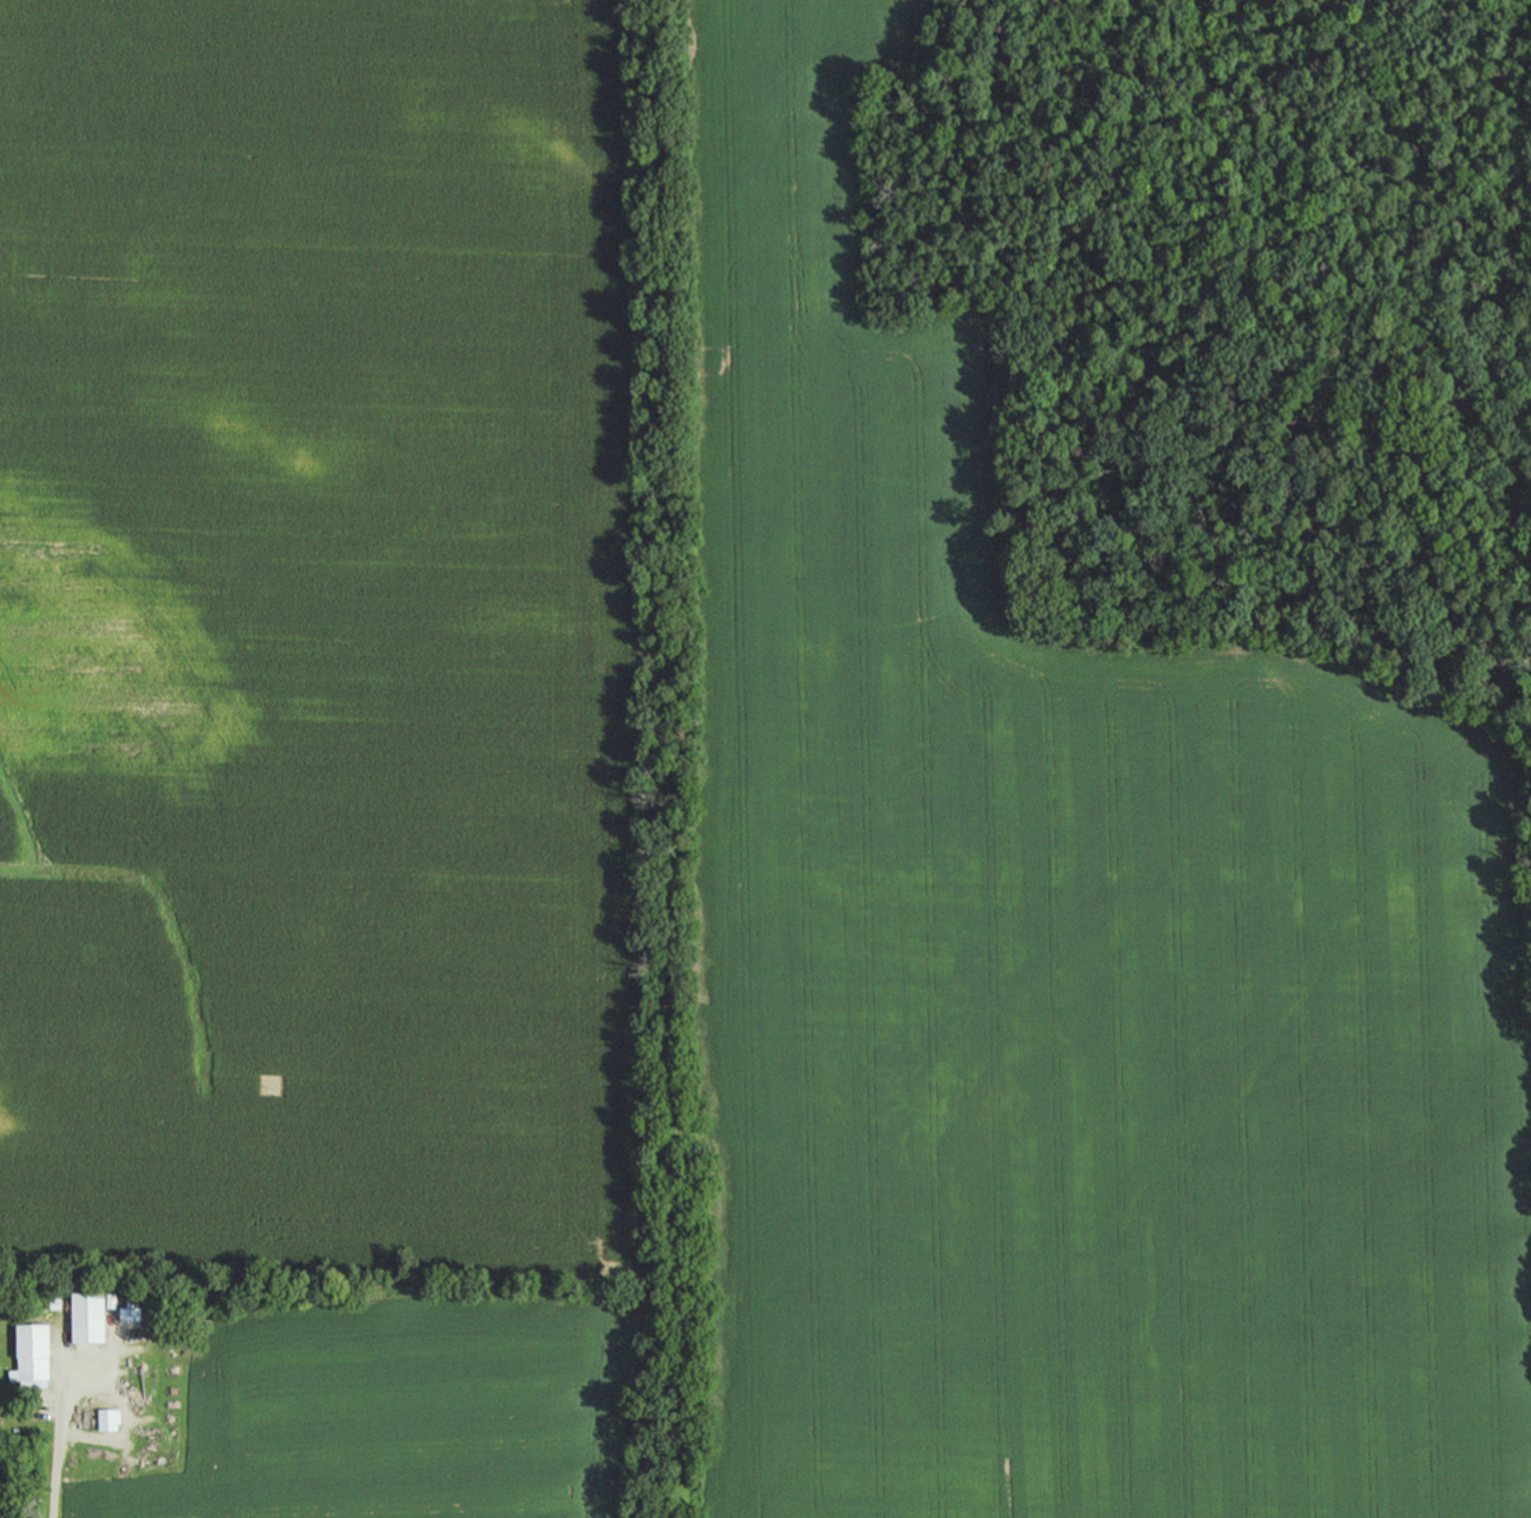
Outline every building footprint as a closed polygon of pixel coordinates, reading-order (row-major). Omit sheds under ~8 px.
[(70,1293),(70,1343),(102,1343),(101,1293),(70,1293)] [(117,1308),(117,1319),(138,1319),(138,1307),(133,1307),(134,1302),(124,1302),(124,1308),(117,1308)] [(15,1326),(46,1325),(48,1381),(45,1381),(45,1388),(19,1388),(19,1378),(8,1379),(7,1371),(16,1371),(15,1326)] [(96,1410),(96,1430),(115,1430),(115,1423),(119,1423),(119,1410),(96,1410)]
